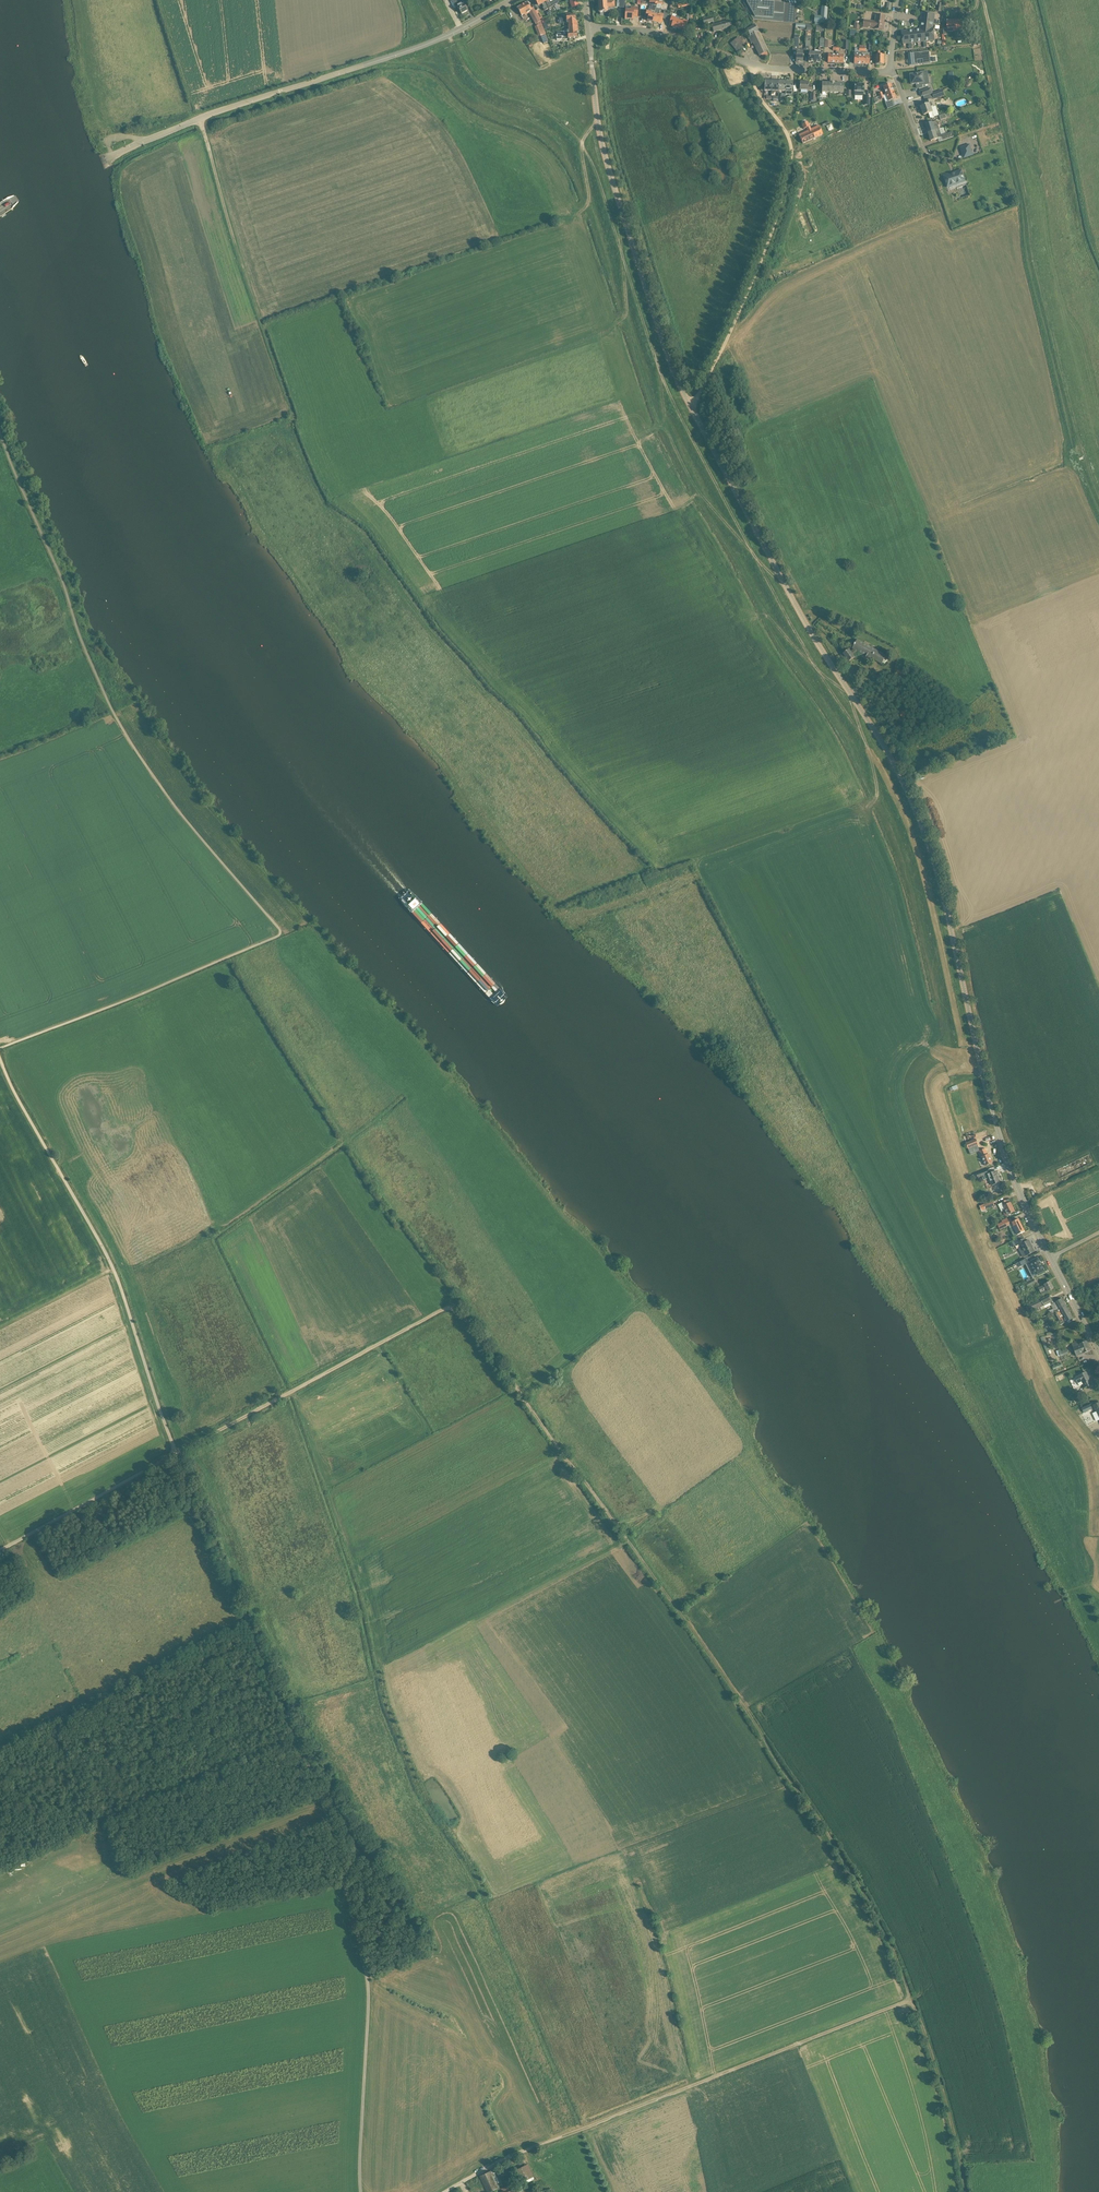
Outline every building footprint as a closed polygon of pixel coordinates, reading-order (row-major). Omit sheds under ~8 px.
[(456,0),(455,0),(453,1),(456,7),(457,6),(461,14),(468,11),(463,3),(466,1),(465,0),(462,0),(459,1),(456,0)] [(536,13),(538,12),(537,11),(540,9),(538,6),(542,4),(544,8),(543,8),(545,11),(549,8),(546,3),(544,0),(535,0),(537,3),(532,6),(533,7),(536,13)] [(546,3),(549,8),(552,6),(549,0),(544,0),(546,3)] [(572,9),(579,7),(577,0),(570,0),(572,9)] [(657,1),(657,0),(655,0),(650,0),(650,5),(652,5),(650,12),(647,11),(645,18),(648,19),(647,21),(653,22),(657,4),(657,1)] [(764,1),(764,0),(763,0),(744,0),(744,3),(753,20),(782,22),(783,14),(773,13),(774,2),(763,1),(764,1)] [(614,9),(614,7),(615,7),(614,1),(598,2),(599,13),(607,12),(612,11),(613,11),(614,10),(614,9)] [(663,1),(657,1),(657,4),(653,22),(658,24),(659,21),(662,22),(662,19),(666,20),(668,11),(664,10),(663,15),(659,14),(660,9),(661,4),(663,4),(663,1)] [(546,34),(541,21),(536,13),(533,7),(531,8),(527,2),(517,8),(521,16),(524,14),(525,15),(529,13),(535,24),(536,24),(537,26),(535,27),(539,37),(541,36),(544,43),(548,42),(545,34),(546,34)] [(631,6),(626,6),(625,19),(633,20),(634,16),(637,17),(638,8),(631,7),(631,6)] [(826,23),(827,10),(822,9),(821,17),(815,16),(814,25),(820,25),(820,22),(826,23)] [(922,20),(933,21),(934,20),(934,14),(923,13),(922,18),(922,20)] [(558,24),(560,24),(568,23),(568,27),(577,26),(577,22),(576,22),(575,15),(571,15),(571,14),(566,15),(566,18),(558,19),(558,24)] [(884,16),(876,15),(875,22),(864,21),(863,27),(868,28),(868,27),(874,27),(874,29),(883,30),(884,16)] [(676,16),(676,18),(671,17),(669,24),(672,25),(671,27),(677,29),(679,21),(680,17),(676,16)] [(679,21),(677,29),(682,30),(683,28),(686,29),(688,22),(683,20),(683,22),(679,21)] [(933,23),(936,24),(937,20),(934,20),(933,21),(922,20),(921,27),(923,28),(933,29),(933,28),(933,23)] [(948,35),(948,32),(968,30),(967,20),(963,20),(951,21),(951,20),(947,21),(947,25),(943,25),(943,35),(948,35)] [(730,21),(712,25),(714,32),(731,27),(730,21)] [(769,55),(755,25),(746,29),(750,36),(748,37),(752,44),(753,43),(759,56),(762,55),(763,58),(769,55)] [(568,37),(568,39),(577,38),(577,37),(578,36),(578,34),(577,33),(576,31),(578,31),(577,26),(568,27),(568,31),(557,32),(557,38),(568,37)] [(935,40),(933,29),(923,28),(923,29),(925,41),(923,41),(923,42),(924,44),(925,44),(927,44),(926,41),(935,40)] [(917,42),(923,41),(925,41),(923,29),(916,30),(917,42)] [(909,31),(910,43),(911,43),(914,43),(917,42),(916,30),(909,31)] [(908,44),(909,46),(912,46),(912,43),(911,43),(910,43),(909,31),(902,32),(902,35),(903,44),(909,43),(909,44),(908,44)] [(746,47),(742,43),(738,37),(735,40),(730,43),(740,55),(744,52),(742,50),(746,47)] [(808,62),(814,62),(814,59),(815,53),(811,52),(811,50),(808,50),(809,47),(810,47),(810,39),(806,39),(805,50),(805,56),(808,56),(808,62)] [(805,56),(805,50),(796,50),(796,62),(803,62),(803,56),(805,56)] [(883,65),(883,62),(884,55),(880,55),(880,51),(877,51),(876,55),(876,64),(883,65)] [(923,64),(931,63),(929,51),(908,54),(909,66),(918,65),(917,59),(922,58),(923,64)] [(862,61),(861,64),(869,64),(869,53),(862,53),(862,56),(862,61)] [(914,75),(911,75),(911,80),(910,80),(911,84),(912,83),(912,84),(917,84),(918,88),(922,87),(922,85),(929,84),(928,77),(924,78),(923,71),(914,73),(914,75)] [(800,82),(800,90),(812,90),(812,86),(808,86),(808,82),(800,82)] [(834,83),(830,83),(822,83),(822,93),(843,93),(843,84),(834,83)] [(854,84),(854,87),(854,92),(854,96),(863,96),(863,92),(863,84),(854,84)] [(883,88),(886,94),(891,92),(893,92),(891,84),(883,87),(883,88)] [(934,99),(939,97),(945,95),(943,90),(932,94),(934,99)] [(893,92),(891,92),(886,94),(888,101),(896,98),(893,92)] [(931,118),(939,115),(936,106),(934,106),(932,99),(925,102),(926,105),(921,107),(924,115),(929,113),(931,118)] [(926,125),(928,133),(936,130),(940,129),(938,125),(937,121),(926,125)] [(808,131),(799,135),(803,144),(822,135),(818,126),(812,129),(811,129),(808,122),(802,125),(804,129),(806,128),(808,131)] [(931,141),(934,140),(941,138),(942,141),(954,137),(952,132),(948,134),(946,133),(945,133),(943,128),(940,129),(936,130),(928,133),(931,141)] [(969,145),(961,148),(964,158),(973,155),(969,145)] [(962,170),(944,176),(947,187),(965,181),(962,170)] [(886,657),(887,655),(857,640),(853,648),(855,649),(851,652),(849,649),(844,653),(849,661),(855,657),(854,655),(859,651),(862,653),(861,654),(872,660),(872,659),(882,664),(883,662),(886,664),(889,658),(886,657)] [(966,1149),(968,1148),(978,1144),(976,1139),(966,1143),(964,1144),(966,1149)] [(985,1148),(980,1151),(986,1166),(993,1163),(989,1154),(988,1154),(985,1148)] [(988,1174),(992,1185),(1000,1182),(996,1171),(988,1174)] [(1003,1211),(1005,1216),(1015,1211),(1009,1199),(1002,1202),(1004,1206),(1006,1210),(1003,1211)] [(983,1210),(986,1209),(994,1205),(993,1201),(981,1206),(983,1210)] [(1013,1224),(1012,1221),(1010,1218),(998,1224),(1000,1230),(1013,1224)] [(1012,1222),(1018,1235),(1025,1231),(1019,1219),(1012,1222)] [(1022,1247),(1026,1256),(1035,1251),(1029,1240),(1026,1242),(1025,1238),(1018,1242),(1021,1248),(1022,1247)] [(1038,1257),(1030,1262),(1036,1275),(1045,1271),(1038,1257)] [(1039,1288),(1042,1295),(1054,1288),(1050,1281),(1044,1284),(1045,1285),(1039,1288)] [(1026,1306),(1029,1311),(1029,1312),(1045,1304),(1044,1302),(1051,1298),(1050,1295),(1026,1306)] [(1045,1304),(1029,1312),(1030,1314),(1041,1309),(1041,1307),(1050,1303),(1051,1305),(1054,1310),(1052,1311),(1053,1312),(1066,1305),(1062,1298),(1054,1304),(1051,1298),(1044,1302),(1045,1304)] [(1061,1313),(1066,1322),(1073,1318),(1066,1305),(1053,1312),(1055,1316),(1057,1315),(1061,1313)] [(1050,1354),(1043,1336),(1041,1337),(1048,1355),(1050,1354)] [(1072,1343),(1077,1356),(1090,1351),(1086,1341),(1080,1343),(1079,1341),(1072,1343)] [(1069,1354),(1066,1347),(1058,1350),(1061,1357),(1069,1354)] [(1079,1386),(1084,1384),(1085,1387),(1092,1384),(1086,1372),(1080,1375),(1075,1377),(1079,1386)] [(1087,1395),(1089,1398),(1095,1395),(1092,1390),(1086,1393),(1087,1395)] [(1090,1403),(1081,1408),(1083,1412),(1092,1408),(1090,1403)] [(519,2173),(514,2175),(517,2182),(522,2180),(523,2182),(526,2180),(527,2182),(534,2179),(533,2177),(534,2177),(528,2164),(517,2169),(519,2173)] [(480,2176),(482,2181),(488,2191),(489,2191),(498,2188),(492,2176),(490,2171),(480,2176)] [(502,2191),(514,2191),(515,2191),(512,2184),(504,2188),(505,2190),(502,2191)]
